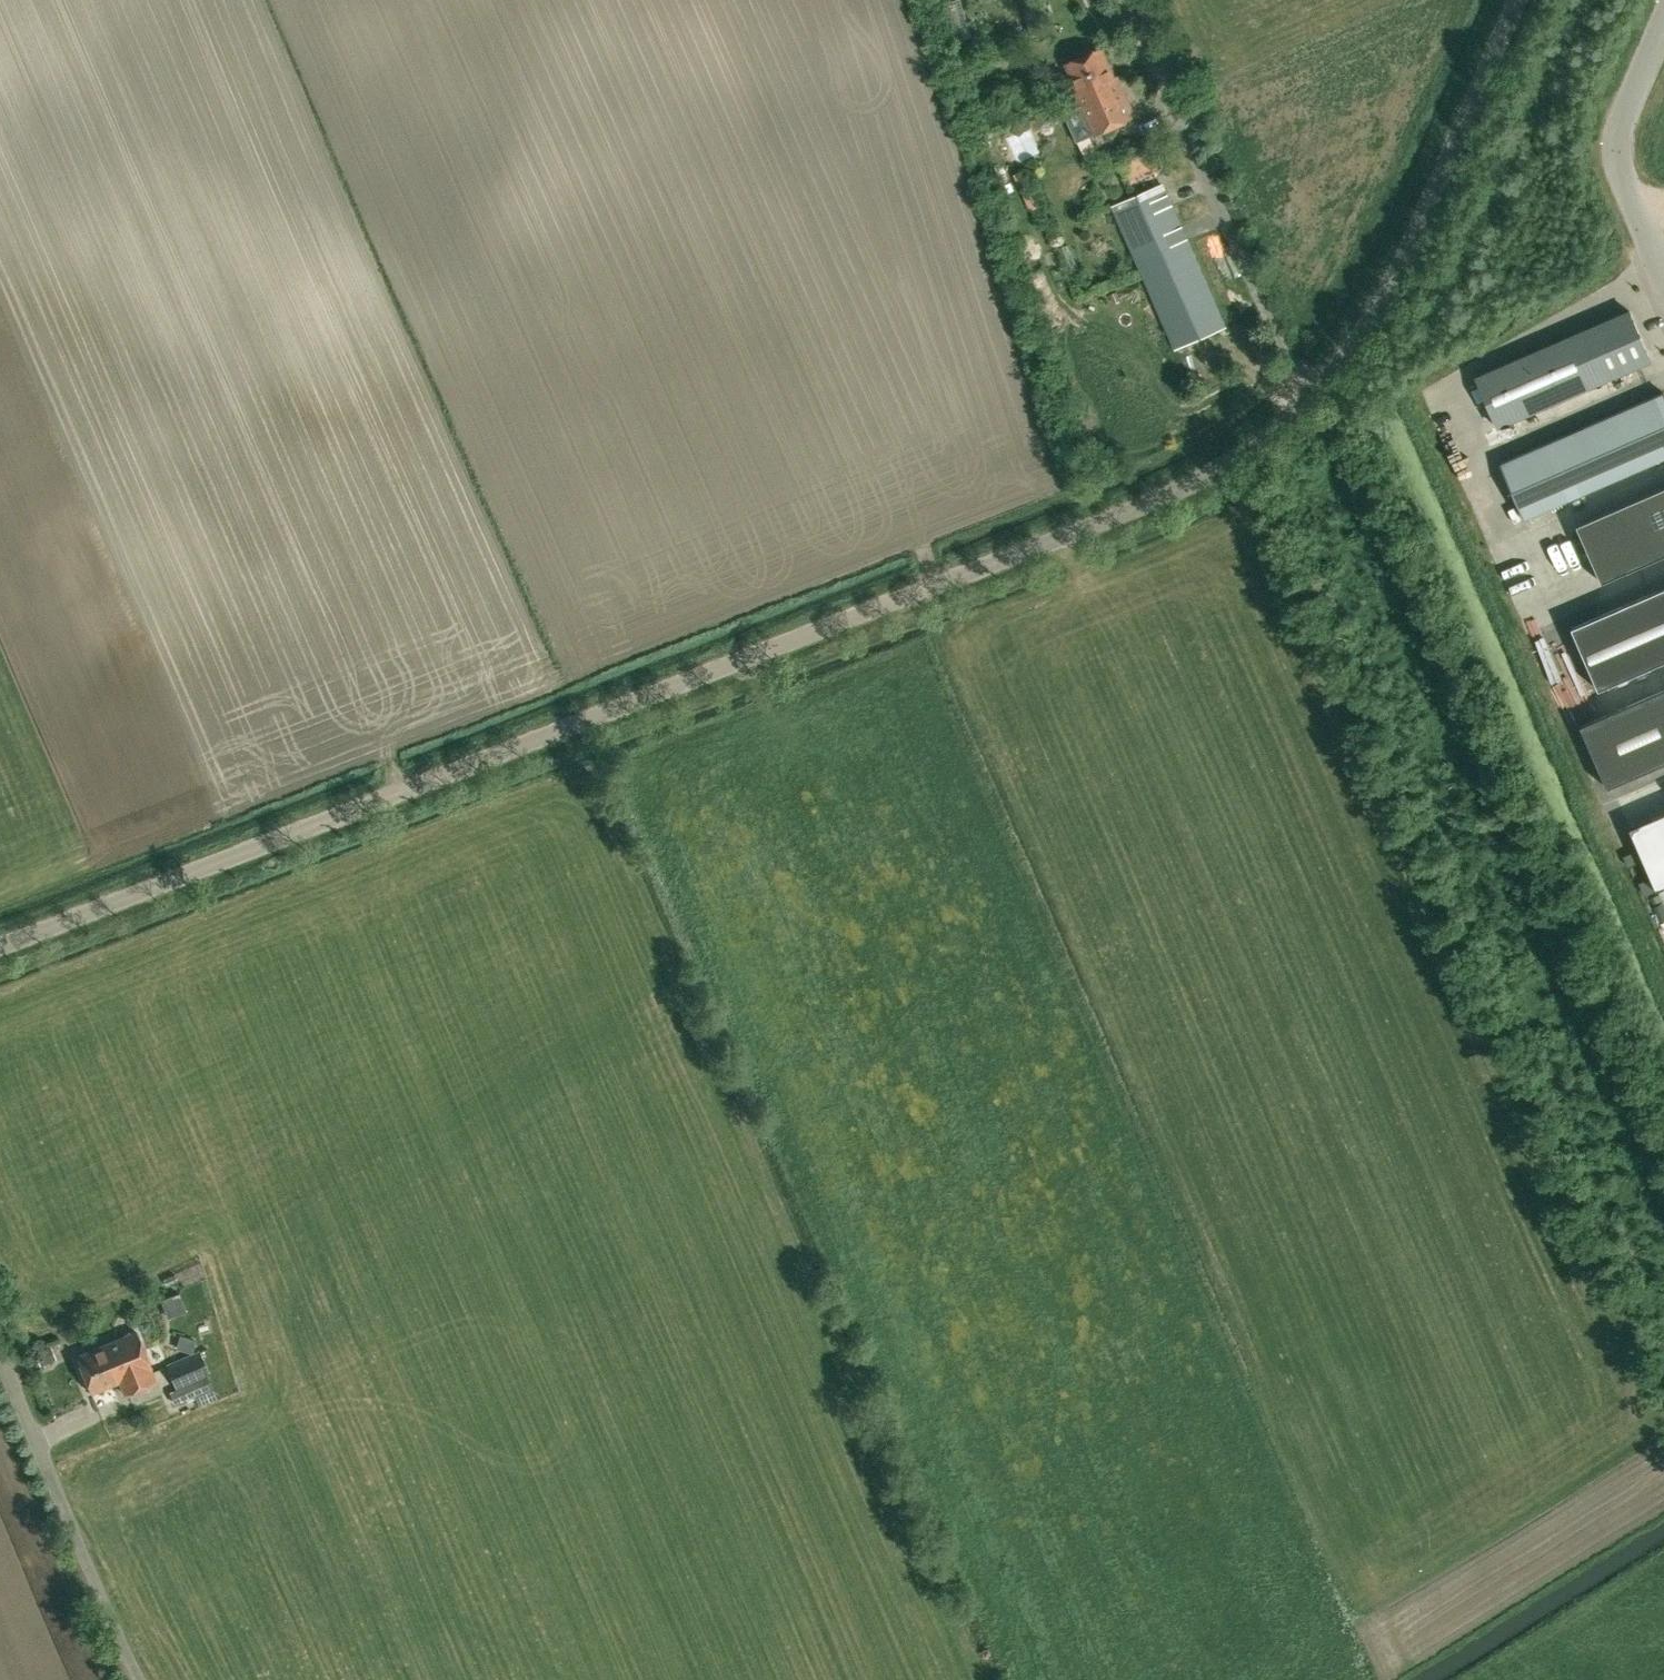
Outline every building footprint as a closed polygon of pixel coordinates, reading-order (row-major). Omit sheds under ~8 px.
[(1081,94),(1076,96),(1093,134),(1138,115),(1121,76),(1115,79),(1102,50),(1068,64),(1081,94)] [(1030,127),(1007,136),(1018,165),(1041,156),(1030,127)] [(1162,185),(1113,206),(1177,349),(1226,327),(1162,185)] [(1498,428),(1651,361),(1629,310),(1476,377),(1498,428)] [(1656,462),(1663,459),(1663,392),(1501,464),(1525,519),(1656,462)] [(1603,583),(1663,556),(1663,488),(1578,525),(1603,583)] [(1572,628),(1599,690),(1663,662),(1663,588),(1572,628)] [(1608,788),(1663,764),(1663,690),(1581,726),(1608,788)] [(1630,829),(1657,890),(1663,887),(1663,814),(1630,829)] [(167,1296),(175,1315),(191,1309),(183,1289),(167,1296)] [(157,1382),(137,1333),(77,1357),(93,1394),(127,1380),(132,1392),(157,1382)] [(176,1349),(192,1354),(196,1340),(180,1335),(176,1349)] [(40,1366),(51,1362),(45,1348),(34,1352),(40,1366)] [(209,1375),(199,1352),(169,1365),(179,1389),(209,1375)] [(196,1385),(207,1408),(224,1400),(213,1378),(196,1385)]
